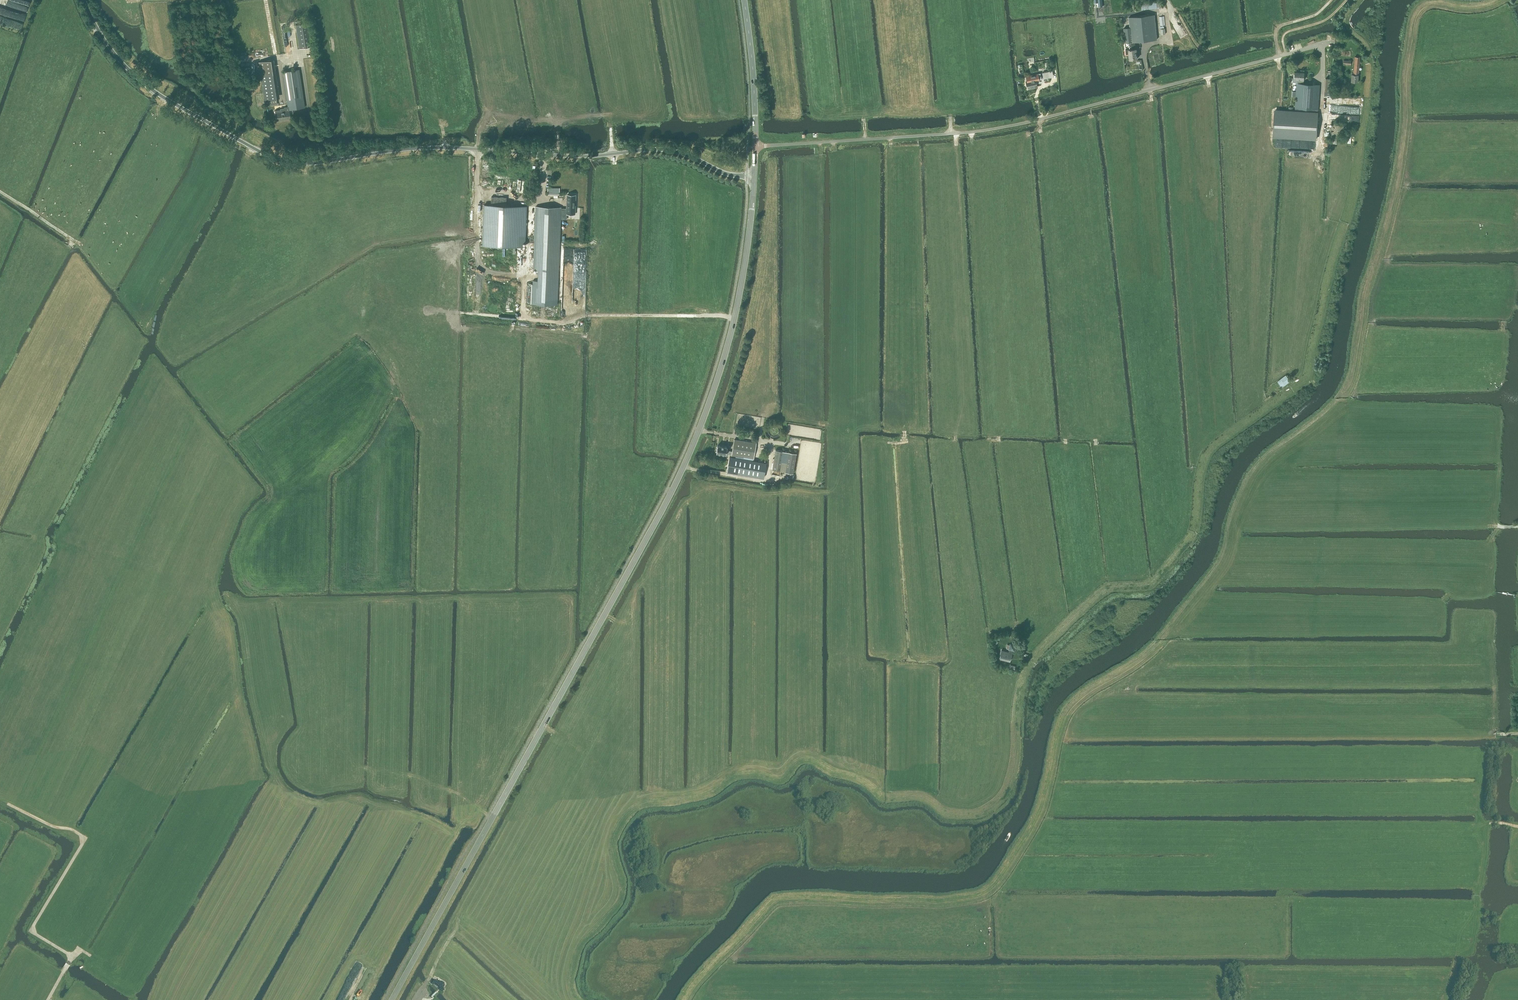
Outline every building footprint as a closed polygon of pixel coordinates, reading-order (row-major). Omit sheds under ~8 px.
[(1141,1),(1142,10),(1162,8),(1162,0),(1153,0),(1141,1)] [(1136,49),(1135,42),(1157,40),(1155,15),(1129,17),(1130,28),(1125,28),(1126,43),(1130,43),(1130,50),(1126,50),(1126,54),(1129,54),(1130,60),(1138,59),(1137,49),(1136,49)] [(299,49),(311,47),(308,23),(296,25),(299,49)] [(1358,83),(1360,57),(1355,57),(1354,75),(1352,75),(1351,82),(1358,83)] [(274,59),(259,62),(264,100),(265,100),(266,106),(278,104),(277,98),(280,98),(274,59)] [(288,110),(289,110),(305,107),(299,69),(282,72),(288,106),(288,110)] [(1293,78),(1293,82),(1296,82),(1296,83),(1297,83),(1297,84),(1298,84),(1303,84),(1304,80),(1304,79),(1305,79),(1306,79),(1306,75),(1305,74),(1304,74),(1305,73),(1295,72),(1295,79),(1293,78)] [(1029,81),(1026,82),(1028,89),(1037,87),(1036,83),(1036,81),(1039,81),(1039,80),(1041,80),(1040,73),(1028,76),(1029,81)] [(1297,84),(1295,108),(1318,109),(1320,85),(1303,84),(1298,84),(1297,84)] [(280,110),(275,110),(275,115),(277,115),(278,121),(290,119),(289,110),(288,110),(288,106),(284,107),(284,108),(280,109),(280,110)] [(1318,109),(1295,108),(1295,111),(1282,110),(1277,110),(1274,112),(1273,136),(1317,139),(1318,126),(1318,113),(1318,109)] [(1346,130),(1346,128),(1346,126),(1345,125),(1344,123),(1343,122),(1342,121),(1340,121),(1338,121),(1337,121),(1335,122),(1334,123),(1333,125),(1332,126),(1332,128),(1333,130),(1333,131),(1334,133),(1336,134),(1337,134),(1339,135),(1341,134),(1342,134),(1344,133),(1345,131),(1346,130)] [(561,208),(561,219),(567,219),(567,214),(575,214),(576,195),(567,195),(567,208),(561,208)] [(484,205),(483,246),(523,247),(523,243),(526,243),(527,206),(506,205),(507,197),(491,197),(491,205),(484,205)] [(533,281),(532,304),(545,304),(557,305),(558,296),(559,270),(561,219),(561,208),(561,207),(536,206),(533,269),(537,269),(536,273),(538,273),(538,281),(533,281)] [(1290,380),(1286,376),(1278,382),(1282,386),(1290,380)] [(753,459),(756,443),(734,439),(732,451),(727,450),(726,454),(731,455),(736,456),(744,457),(753,459)] [(727,450),(727,447),(717,445),(716,452),(726,454),(727,450)] [(763,478),(766,463),(743,459),(744,457),(736,456),(736,458),(730,457),(727,472),(763,478)] [(1009,662),(1012,653),(1001,650),(999,659),(1009,662)]
